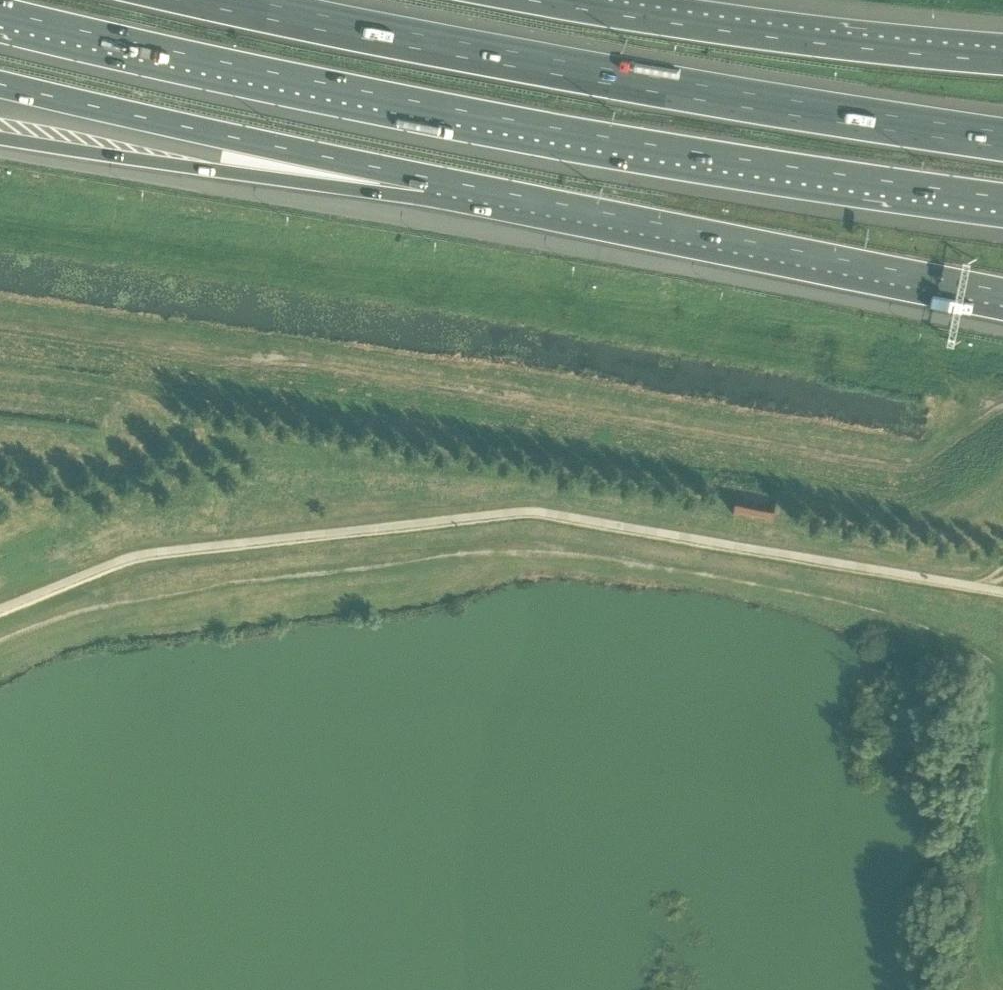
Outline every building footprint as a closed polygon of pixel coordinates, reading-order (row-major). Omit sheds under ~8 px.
[(776,519),(779,494),(741,489),(738,513),(776,519)]
